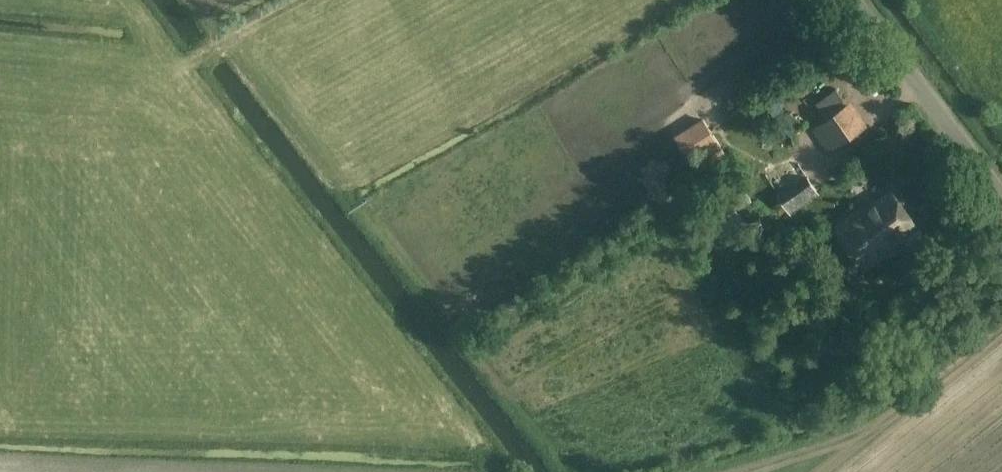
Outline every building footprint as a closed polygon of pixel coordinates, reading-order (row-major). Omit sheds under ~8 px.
[(830,151),(868,123),(851,99),(813,127),(830,151)] [(820,193),(806,175),(778,196),(792,214),(820,193)] [(861,211),(859,209),(834,227),(864,268),(902,241),(900,237),(916,225),(890,190),(861,211)]
